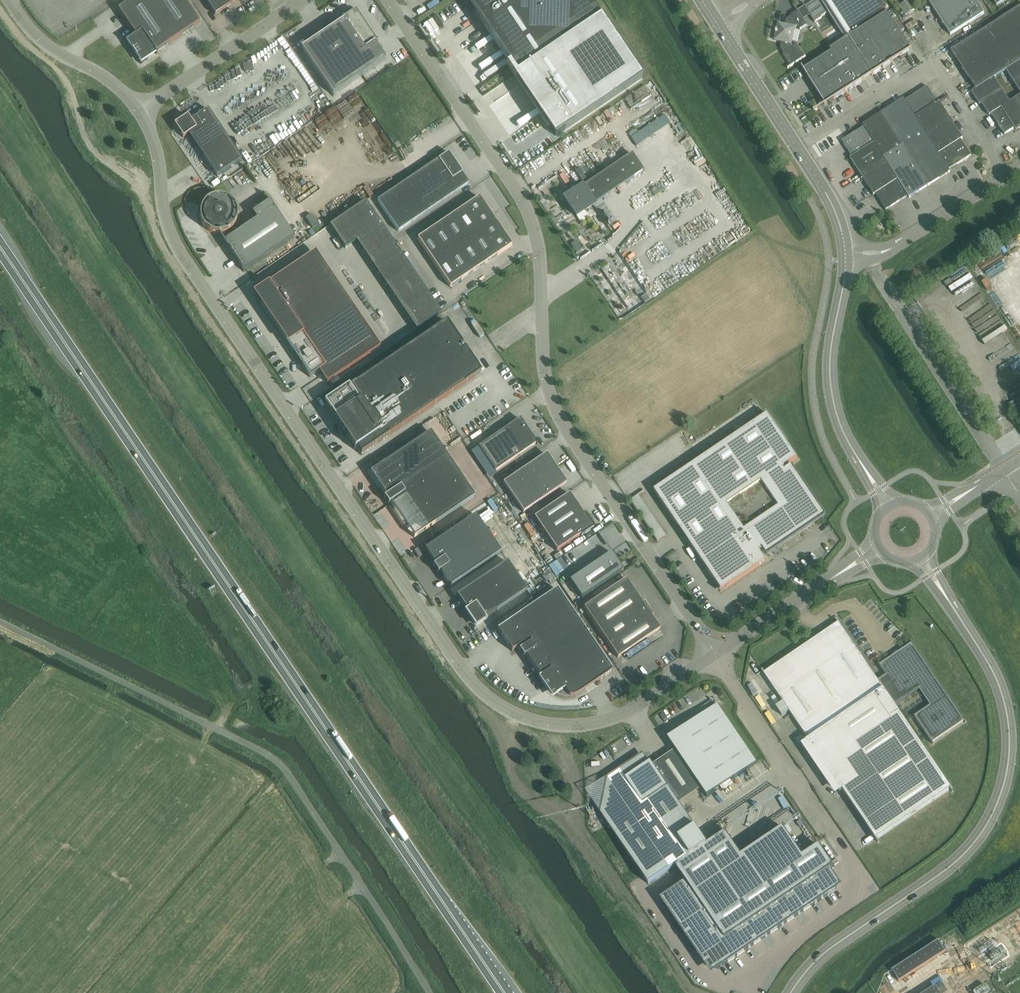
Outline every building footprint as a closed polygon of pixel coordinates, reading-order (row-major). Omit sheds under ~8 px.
[(155,52),(156,54),(157,54),(156,52),(199,22),(184,0),(131,0),(118,9),(135,35),(125,42),(126,42),(128,41),(137,54),(135,56),(141,64),(148,59),(146,57),(155,52)] [(215,15),(237,0),(205,0),(215,15)] [(600,17),(588,0),(466,0),(516,74),(600,17)] [(886,12),(879,0),(818,0),(813,3),(811,2),(804,6),(814,22),(821,17),(821,16),(828,12),(829,14),(815,23),(813,21),(812,21),(811,20),(808,22),(809,24),(808,24),(809,27),(808,28),(811,32),(832,18),(845,39),(848,37),(886,12)] [(899,6),(904,15),(916,8),(911,0),(908,0),(899,6)] [(950,35),(984,13),(975,0),(928,0),(950,35)] [(951,51),(975,89),(975,90),(994,78),(1006,70),(1019,61),(1019,7),(951,51)] [(376,40),(365,25),(366,24),(356,9),(349,13),(350,14),(344,18),(343,17),(342,18),(344,20),(301,48),(333,95),(386,59),(374,43),(377,41),(376,40)] [(776,33),(774,40),(782,42),(781,46),(782,48),(784,52),(782,53),(791,66),(805,57),(797,44),(793,46),(791,43),(794,28),(798,26),(800,29),(807,25),(797,10),(791,15),(792,17),(788,19),(787,21),(786,25),(778,23),(776,31),(775,33),(776,33)] [(886,12),(848,37),(872,75),(912,50),(911,49),(910,50),(886,12)] [(600,17),(516,74),(512,77),(537,114),(547,129),(549,127),(555,137),(641,78),(600,17)] [(907,28),(917,24),(914,19),(905,24),(907,28)] [(282,25),(289,35),(296,30),(289,20),(282,25)] [(845,39),(801,67),(808,77),(810,76),(828,104),(829,105),(831,105),(832,104),(833,102),(833,100),(872,75),(848,37),(845,39)] [(258,42),(263,49),(269,45),(265,38),(258,42)] [(950,52),(939,58),(942,63),(952,57),(950,52)] [(1006,70),(1013,82),(1019,78),(1019,61),(1006,70)] [(994,78),(1002,90),(1010,102),(1015,98),(1019,95),(1019,92),(1013,82),(1006,70),(994,78)] [(975,90),(975,89),(971,92),(979,104),(981,103),(1002,90),(994,78),(975,90)] [(937,103),(937,102),(927,86),(915,93),(926,110),(937,103)] [(1010,102),(1002,90),(981,103),(989,115),(991,114),(1001,107),(1010,102)] [(915,93),(905,100),(904,101),(915,117),(926,110),(915,93)] [(903,98),(883,112),(903,144),(924,131),(915,117),(904,101),(905,100),(903,98)] [(1010,102),(1001,107),(1014,128),(1015,130),(1019,127),(1019,106),(1015,98),(1010,102)] [(926,110),(915,117),(924,131),(926,135),(951,120),(939,101),(937,102),(937,103),(926,110)] [(1014,128),(1001,107),(991,114),(1004,134),(1014,128)] [(188,134),(216,176),(241,159),(207,109),(191,120),(187,115),(174,124),(183,138),(188,134)] [(628,132),(634,140),(667,118),(662,110),(628,132)] [(903,144),(883,112),(862,125),(863,127),(864,126),(874,143),(883,157),(903,144)] [(430,119),(420,125),(424,131),(434,125),(430,119)] [(963,138),(951,120),(926,135),(938,153),(949,146),(960,139),(961,139),(963,138)] [(864,126),(863,127),(841,141),(852,157),(874,143),(864,126)] [(924,131),(903,144),(929,185),(950,172),(949,170),(948,170),(938,153),(926,135),(924,131)] [(971,155),(961,139),(960,139),(949,146),(960,163),(971,155)] [(852,157),(850,158),(861,177),(886,161),(883,157),(874,143),(852,157)] [(929,185),(903,144),(883,157),(886,161),(897,179),(908,196),(909,198),(929,185)] [(960,163),(949,146),(938,153),(948,170),(949,170),(960,163)] [(462,172),(461,173),(456,166),(457,165),(457,164),(455,165),(453,162),(454,161),(454,160),(453,161),(448,154),(449,153),(448,153),(377,201),(398,231),(469,184),(462,174),(462,173),(462,172)] [(576,216),(643,171),(631,153),(564,199),(576,216)] [(886,161),(861,177),(873,195),(875,194),(897,179),(886,161)] [(908,196),(897,179),(875,194),(885,210),(908,196)] [(364,180),(360,183),(366,191),(370,188),(364,180)] [(204,228),(208,231),(213,233),(219,234),(224,233),(229,231),(233,227),(236,223),(237,218),(237,212),(235,207),(232,203),(228,199),(223,197),(218,196),(213,197),(208,199),(204,203),(201,207),(200,213),(200,218),(201,223),(204,228)] [(479,197),(465,206),(473,219),(487,209),(479,197)] [(270,202),(269,201),(252,213),(256,219),(223,242),(244,271),(294,237),(274,207),(275,206),(270,202)] [(366,201),(330,225),(345,248),(356,240),(381,224),(366,201)] [(599,221),(613,214),(609,205),(595,212),(599,221)] [(473,219),(465,206),(453,214),(470,239),(482,231),(473,219)] [(487,209),(473,219),(482,231),(495,221),(487,209)] [(470,239),(453,214),(441,222),(458,247),(470,239)] [(495,221),(482,231),(490,242),(503,233),(495,221)] [(746,221),(735,227),(739,233),(749,227),(746,221)] [(441,222),(429,231),(446,255),(458,247),(441,222)] [(381,224),(356,240),(364,251),(388,235),(381,224)] [(417,239),(434,263),(446,255),(429,231),(417,239)] [(482,231),(470,239),(486,263),(498,255),(490,242),(482,231)] [(503,233),(490,242),(498,255),(512,245),(503,233)] [(388,235),(364,251),(371,263),(396,246),(388,235)] [(486,263),(470,239),(458,247),(474,271),(486,263)] [(597,239),(583,248),(586,253),(600,244),(597,239)] [(396,246),(371,263),(379,274),(403,257),(396,246)] [(474,271),(458,247),(446,255),(462,279),(474,271)] [(315,251),(305,257),(261,287),(263,290),(258,291),(257,292),(256,295),(261,305),(310,377),(319,371),(327,384),(370,354),(380,347),(315,251)] [(446,255),(434,263),(450,287),(462,279),(446,255)] [(403,257),(379,274),(386,285),(411,268),(403,257)] [(633,268),(641,263),(637,257),(629,263),(633,268)] [(608,274),(620,275),(620,268),(617,268),(617,261),(612,261),(612,268),(608,268),(608,274)] [(411,268),(386,285),(402,307),(426,291),(411,268)] [(426,291),(402,307),(417,330),(441,313),(434,302),(426,291)] [(446,322),(326,403),(345,431),(346,430),(349,435),(348,436),(361,455),(481,373),(446,322)] [(497,394),(492,397),(499,406),(503,403),(497,394)] [(1012,409),(1019,404),(1019,397),(1009,404),(1012,409)] [(791,466),(786,470),(784,467),(797,458),(766,413),(767,415),(654,491),(722,591),(766,561),(760,552),(763,550),(766,556),(825,516),(791,466)] [(519,419),(495,435),(478,447),(495,471),(536,443),(524,424),(523,424),(519,419)] [(681,425),(675,428),(682,441),(688,437),(681,425)] [(430,432),(370,473),(369,473),(379,488),(380,487),(414,538),(474,497),(430,432)] [(564,485),(544,455),(503,483),(523,513),(564,485)] [(569,494),(534,517),(557,551),(581,535),(581,536),(594,528),(585,515),(584,516),(569,494)] [(475,515),(425,549),(450,587),(451,586),(450,586),(500,552),(475,515)] [(527,531),(532,528),(525,515),(520,518),(527,531)] [(399,533),(403,543),(412,539),(408,529),(399,533)] [(582,599),(623,571),(611,553),(569,581),(582,599)] [(497,610),(526,591),(507,562),(456,596),(476,625),(497,611),(497,610)] [(644,602),(642,604),(626,579),(584,607),(617,658),(659,629),(651,617),(653,615),(644,602)] [(574,697),(579,694),(612,671),(557,589),(497,629),(512,651),(519,646),(547,688),(551,692),(556,695),(562,697),(568,698),(574,697)] [(966,722),(925,661),(911,641),(910,642),(912,645),(899,654),(897,651),(892,654),(894,657),(881,666),(879,663),(878,664),(886,675),(878,680),(836,619),(835,620),(837,623),(764,673),(762,670),(761,670),(808,739),(805,741),(806,742),(825,729),(859,778),(839,791),(840,792),(843,790),(878,842),(879,841),(877,839),(950,789),(952,792),(953,791),(895,706),(919,690),(930,705),(914,716),(933,745),(934,744),(932,741),(963,720),(965,723),(966,722)] [(654,635),(626,654),(631,660),(659,642),(654,635)] [(757,763),(718,704),(667,738),(707,796),(757,763)] [(592,759),(600,756),(597,748),(589,751),(592,759)] [(675,866),(685,881),(659,899),(661,901),(662,901),(705,965),(720,968),(836,889),(838,881),(831,870),(834,868),(833,867),(819,845),(802,856),(783,828),(741,856),(725,833),(707,845),(701,836),(651,761),(645,765),(640,756),(607,778),(601,814),(612,831),(620,842),(648,884),(675,866)] [(845,833),(849,831),(845,822),(841,824),(845,833)] [(612,831),(607,834),(615,846),(620,842),(612,831)] [(899,980),(898,981),(946,951),(945,950),(945,951),(938,941),(939,940),(938,940),(891,970),(892,971),(892,970),(899,980)] [(947,991),(942,983),(926,992),(945,992),(947,991)]
